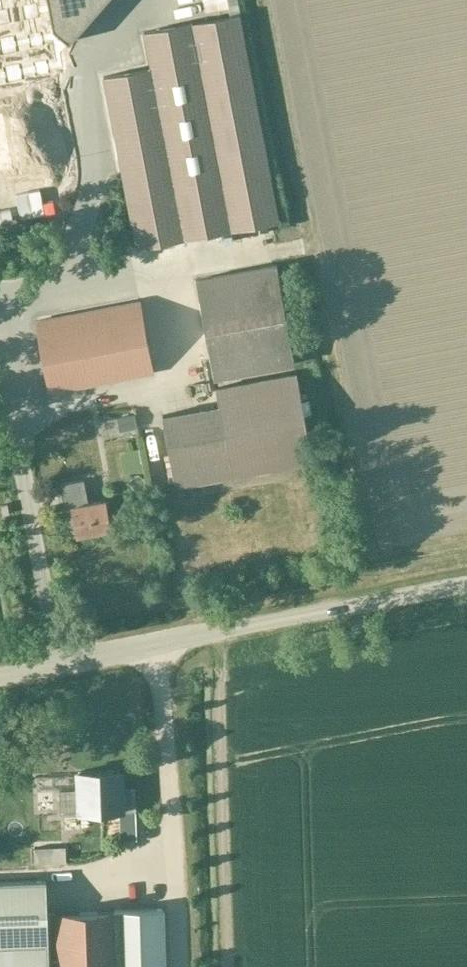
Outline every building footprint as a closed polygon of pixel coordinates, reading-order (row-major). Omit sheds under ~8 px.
[(40,62),(39,62),(46,54),(57,64),(66,54),(55,45),(61,37),(68,43),(105,0),(0,0),(0,108),(40,62)] [(149,67),(102,76),(136,249),(278,221),(238,13),(142,32),(149,67)] [(276,265),(195,280),(213,378),(294,363),(276,265)] [(139,301),(36,322),(50,393),(153,372),(139,301)] [(196,364),(194,353),(168,359),(171,369),(196,364)] [(313,461),(297,375),(296,373),(215,388),(218,404),(161,415),(175,487),(232,476),(311,462),(313,461)] [(120,426),(148,422),(145,400),(117,404),(120,426)] [(105,500),(88,503),(83,480),(60,484),(65,509),(71,508),(77,536),(110,530),(105,500)] [(3,515),(9,513),(7,503),(1,505),(3,515)] [(120,787),(120,770),(78,772),(79,789),(59,790),(60,814),(136,811),(135,786),(120,787)] [(49,945),(48,913),(47,881),(0,883),(0,947),(49,945)] [(0,947),(0,966),(166,966),(164,910),(48,913),(49,945),(0,947)]
